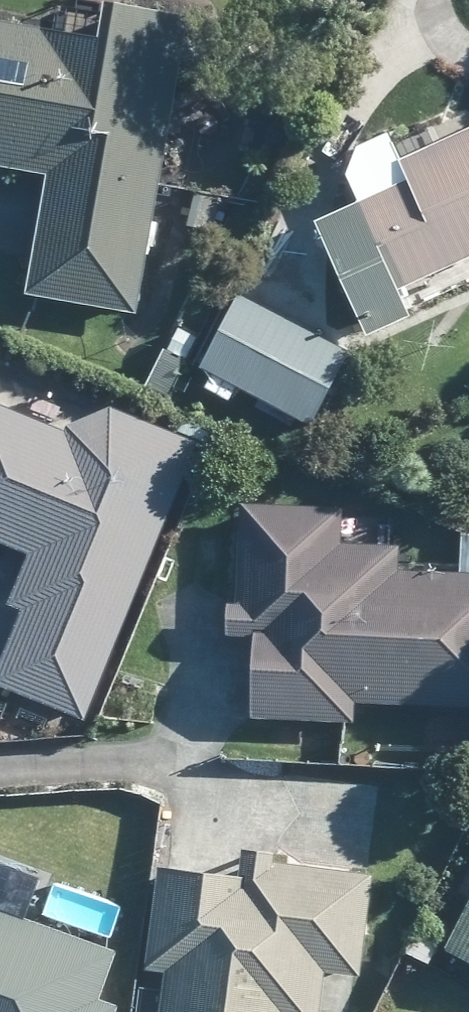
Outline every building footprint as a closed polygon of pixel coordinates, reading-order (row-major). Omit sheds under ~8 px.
[(0,18),(0,164),(60,175),(46,254),(38,293),(144,312),(161,213),(165,196),(176,135),(185,88),(197,19),(126,6),(123,19),(120,39),(0,18)] [(414,160),(423,180),(413,184),(398,151),(369,164),(384,197),(346,215),(332,221),(353,272),(371,312),(383,334),(427,314),(422,307),(419,298),(414,288),(468,262),(468,135),(414,160)] [(206,189),(197,226),(218,231),(226,194),(206,189)] [(366,356),(349,347),(254,295),(215,367),(327,428),(366,356)] [(121,401),(75,422),(0,392),(0,526),(8,529),(29,537),(39,541),(21,590),(18,597),(31,602),(3,675),(19,681),(98,711),(203,435),(212,438),(219,420),(191,411),(185,425),(121,401)] [(460,565),(409,564),(410,538),(393,537),(394,515),(352,514),(353,498),(250,496),(248,594),(241,594),(241,598),(240,626),(266,627),(264,710),(365,713),(366,694),(468,696),(468,565),(460,565)] [(288,842),(256,837),(252,869),(170,857),(156,959),(176,961),(169,1011),(328,1011),(336,961),(357,964),(370,966),(384,867),(287,853),(288,842)] [(39,911),(0,896),(0,1011),(123,1011),(128,997),(109,989),(126,944),(39,911)] [(456,939),(468,947),(468,915),(456,939)]
